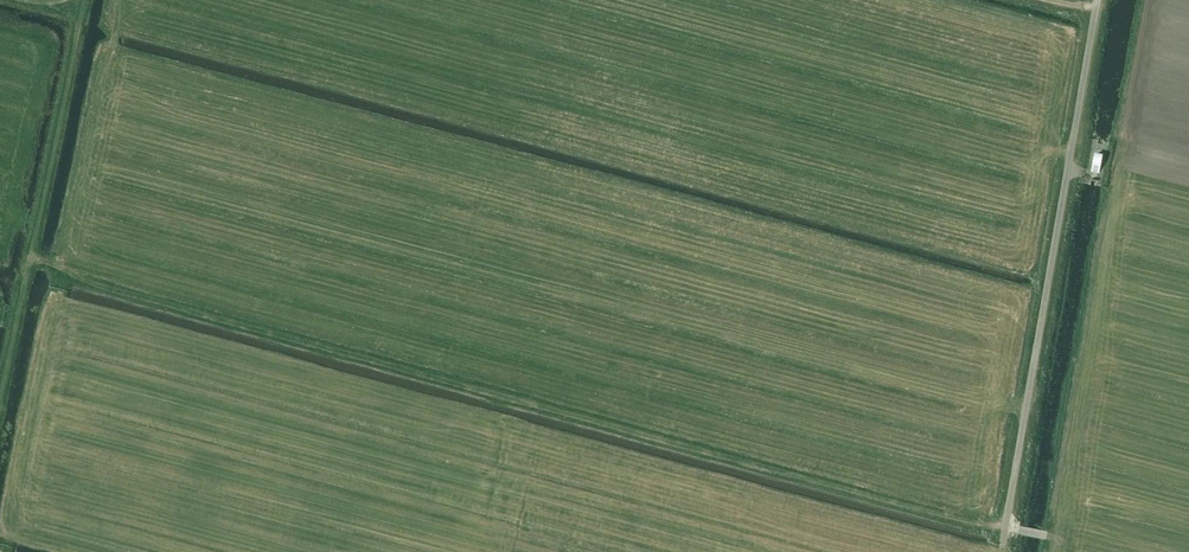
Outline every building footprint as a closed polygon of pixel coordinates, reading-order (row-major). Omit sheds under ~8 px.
[(1098,172),(1102,154),(1095,153),(1092,171),(1098,172)]
